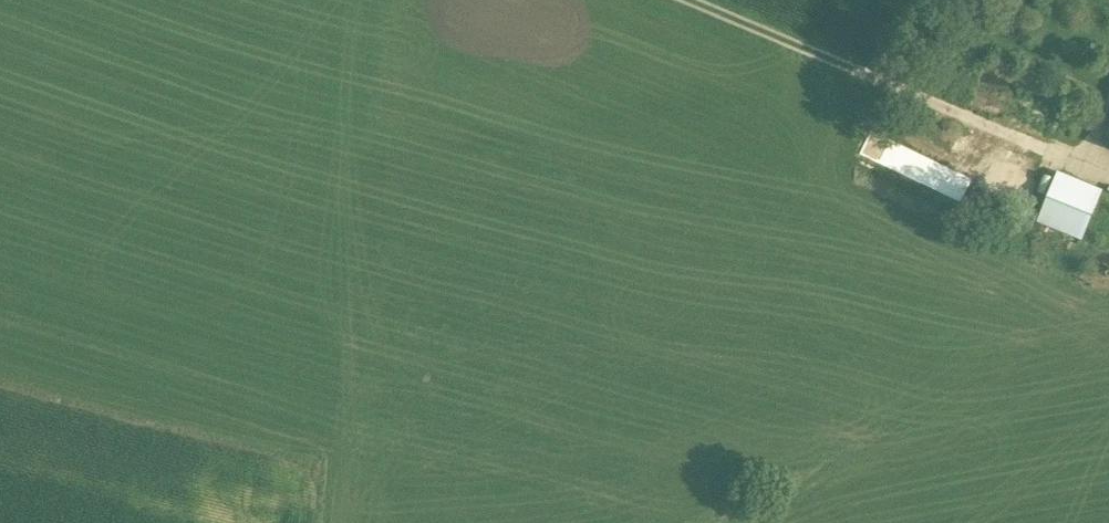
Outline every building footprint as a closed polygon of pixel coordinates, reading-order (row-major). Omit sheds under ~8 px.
[(960,203),(971,179),(889,140),(877,164),(960,203)] [(1020,178),(992,164),(982,184),(1010,198),(1020,178)] [(1108,221),(1108,197),(1101,194),(1102,190),(1057,173),(1036,223),(1082,241),(1092,214),(1108,221)]
